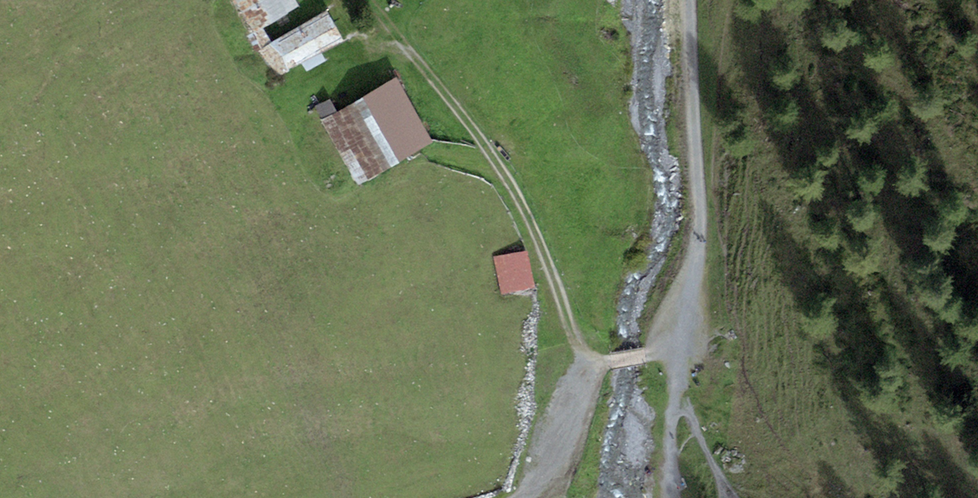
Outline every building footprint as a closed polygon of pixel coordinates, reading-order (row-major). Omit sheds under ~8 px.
[(251,33),(299,8),(295,0),(234,0),(251,33)] [(274,41),(289,69),(342,40),(327,13),(274,41)] [(336,111),(321,120),(358,185),(434,142),(397,77),(336,111)] [(315,109),(321,120),(336,111),(330,100),(315,109)] [(533,289),(526,252),(496,257),(502,294),(533,289)]
